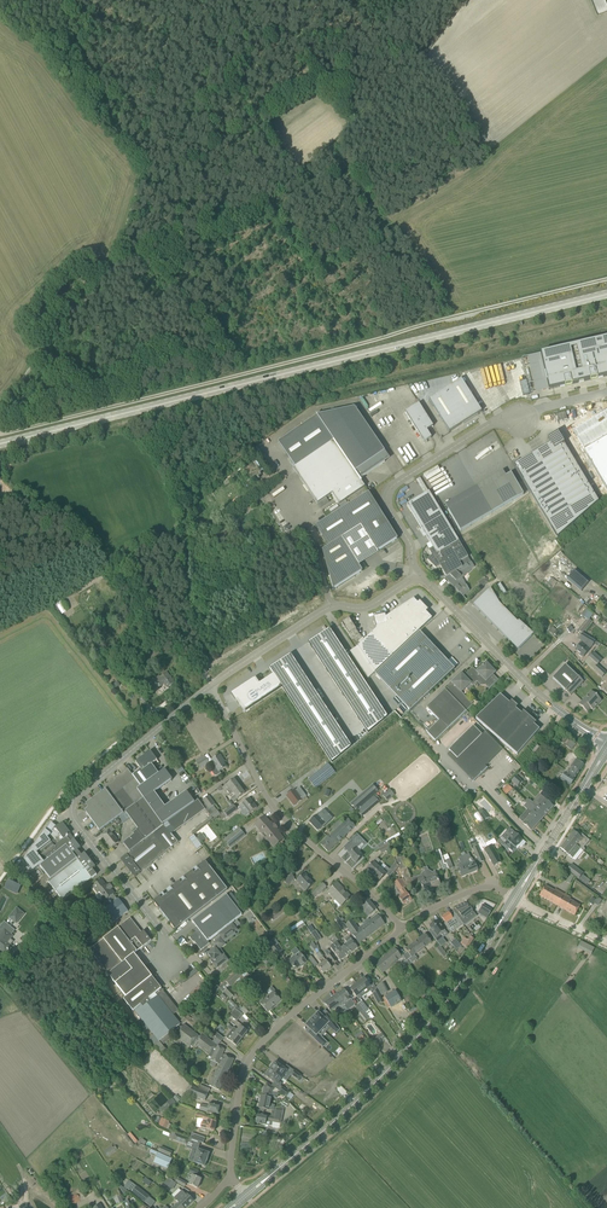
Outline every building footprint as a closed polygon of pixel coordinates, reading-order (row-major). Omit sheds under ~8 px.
[(550,389),(606,376),(606,338),(541,353),(550,389)] [(515,382),(524,367),(518,364),(517,366),(513,363),(512,364),(508,362),(500,374),(507,378),(508,377),(515,382)] [(487,368),(469,378),(479,394),(500,382),(494,370),(490,373),(487,368)] [(526,377),(519,379),(522,393),(530,391),(526,377)] [(482,412),(461,379),(429,400),(449,432),(482,412)] [(515,392),(504,397),(506,401),(516,395),(515,392)] [(433,427),(419,404),(405,413),(424,443),(431,438),(427,431),(433,427)] [(317,416),(281,441),(292,457),(289,459),(294,468),(293,469),(317,504),(332,494),(339,505),(365,487),(361,482),(362,481),(360,479),(385,462),(380,455),(385,452),(355,407),(317,416)] [(581,428),(571,434),(606,494),(606,413),(592,422),(588,423),(588,424),(584,426),(584,425),(581,428)] [(594,495),(564,444),(557,433),(551,436),(551,437),(552,436),(554,438),(549,441),(550,443),(532,454),(534,457),(525,462),(523,459),(513,465),(557,538),(603,497),(557,537),(551,528),(575,514),(571,508),(594,495)] [(437,469),(428,473),(433,484),(438,482),(439,483),(442,481),(441,479),(443,478),(442,476),(446,474),(443,467),(438,470),(437,469)] [(448,510),(461,531),(523,494),(511,473),(448,510)] [(420,477),(416,479),(425,493),(429,491),(420,477)] [(269,501),(280,493),(278,491),(267,498),(269,501)] [(468,557),(458,541),(429,492),(407,505),(433,548),(429,550),(432,556),(427,560),(436,569),(440,567),(446,577),(450,575),(456,581),(452,585),(463,597),(469,591),(462,578),(474,567),(474,566),(471,562),(462,567),(459,562),(468,557)] [(377,552),(398,539),(368,493),(316,526),(328,547),(322,551),(333,590),(362,571),(341,539),(361,526),(377,552)] [(570,566),(564,574),(568,576),(574,569),(570,566)] [(575,570),(567,579),(581,591),(589,582),(575,570)] [(486,578),(477,582),(480,588),(489,584),(486,578)] [(551,578),(547,584),(552,588),(557,582),(551,578)] [(517,622),(499,604),(490,588),(473,605),(517,651),(533,635),(534,635),(519,621),(517,622)] [(376,629),(358,647),(350,652),(368,679),(375,673),(432,619),(426,612),(428,610),(420,601),(418,603),(413,599),(386,618),(385,615),(373,617),(376,629)] [(581,615),(588,620),(593,614),(587,608),(581,615)] [(341,623),(351,638),(358,633),(349,618),(341,623)] [(123,633),(126,638),(134,633),(131,628),(123,633)] [(328,630),(309,643),(368,733),(387,717),(330,629),(328,630)] [(430,643),(420,633),(420,632),(375,674),(410,711),(454,669),(454,668),(453,668),(433,647),(435,644),(431,642),(430,643)] [(589,646),(592,647),(595,641),(582,633),(579,639),(582,641),(589,646)] [(587,649),(589,646),(582,641),(580,644),(579,643),(576,647),(577,648),(575,650),(579,653),(578,654),(582,658),(583,657),(584,657),(589,651),(587,649)] [(594,651),(590,656),(599,664),(603,659),(594,651)] [(288,657),(272,667),(334,762),(354,745),(298,659),(294,653),(288,657)] [(584,662),(593,670),(602,678),(606,673),(597,665),(588,657),(584,662)] [(457,678),(426,708),(439,720),(427,732),(435,741),(447,729),(469,709),(473,704),(461,692),(465,688),(467,690),(472,685),(472,686),(479,679),(482,682),(485,682),(486,682),(490,686),(493,683),(489,678),(493,675),(492,674),(492,671),(493,670),(491,668),(491,667),(486,661),(483,665),(477,672),(475,670),(472,672),(470,670),(464,676),(462,673),(457,678)] [(565,665),(552,679),(570,696),(583,682),(565,665)] [(154,680),(153,678),(149,681),(151,685),(154,683),(157,688),(164,684),(167,688),(174,683),(167,673),(160,678),(159,676),(154,680)] [(246,711),(282,687),(274,675),(259,684),(257,685),(254,679),(231,694),(236,701),(238,699),(241,705),(246,711)] [(591,691),(579,704),(587,711),(590,708),(592,710),(601,700),(591,691)] [(140,697),(146,704),(148,702),(143,695),(140,697)] [(521,713),(516,708),(517,706),(511,701),(509,703),(500,695),(476,719),(517,755),(539,729),(534,724),(536,722),(525,713),(523,711),(521,713)] [(447,755),(471,780),(476,775),(478,777),(487,768),(485,766),(499,752),(473,726),(448,750),(450,752),(447,755)] [(563,744),(571,751),(576,745),(568,738),(563,744)] [(534,754),(539,758),(544,752),(539,748),(536,745),(532,751),(535,754),(534,754)] [(135,780),(141,787),(159,774),(158,773),(152,764),(157,760),(150,751),(145,755),(145,754),(140,758),(141,758),(135,762),(141,769),(132,775),(135,780)] [(219,771),(226,767),(222,760),(223,760),(220,755),(211,761),(215,768),(212,770),(211,771),(214,776),(216,776),(221,773),(219,771)] [(197,764),(200,769),(209,763),(206,758),(197,764)] [(565,773),(561,780),(570,786),(574,779),(584,765),(576,759),(566,774),(565,773)] [(308,779),(315,789),(335,773),(327,763),(308,779)] [(123,844),(130,853),(142,843),(152,834),(151,833),(163,826),(143,799),(137,790),(141,787),(135,780),(132,775),(128,769),(104,787),(106,790),(124,814),(125,812),(138,829),(133,834),(134,835),(123,844)] [(143,799),(163,826),(164,825),(168,822),(173,818),(195,802),(187,792),(165,807),(155,793),(172,780),(165,769),(159,774),(141,787),(137,790),(143,799)] [(232,792),(232,793),(235,790),(240,787),(234,779),(223,788),(221,785),(216,789),(217,791),(218,791),(219,792),(220,792),(221,791),(223,790),(225,793),(227,791),(229,794),(232,792)] [(351,803),(356,810),(378,790),(373,784),(351,803)] [(501,790),(506,795),(512,789),(507,784),(501,790)] [(235,790),(232,793),(234,796),(230,798),(233,802),(245,793),(240,787),(235,790)] [(100,831),(124,814),(106,790),(102,793),(101,791),(94,797),(95,798),(86,805),(86,806),(85,810),(86,810),(85,811),(92,821),(91,821),(96,828),(96,827),(100,831)] [(382,795),(387,801),(394,796),(389,790),(382,795)] [(287,797),(294,806),(302,800),(295,791),(287,797)] [(528,810),(519,820),(523,823),(531,831),(536,825),(542,818),(553,806),(549,802),(542,796),(539,794),(537,797),(539,799),(537,802),(535,802),(534,803),(529,800),(527,803),(526,803),(523,806),(528,810)] [(205,804),(209,809),(213,806),(215,805),(209,796),(203,800),(205,804)] [(241,805),(249,814),(257,808),(249,798),(241,805)] [(213,820),(218,816),(220,815),(216,810),(213,806),(209,809),(205,804),(202,806),(206,812),(207,811),(213,820)] [(218,816),(221,820),(223,819),(224,819),(227,817),(237,810),(233,805),(223,812),(220,815),(218,816)] [(480,815),(479,815),(484,821),(488,818),(484,812),(481,809),(477,812),(480,815)] [(337,818),(332,812),(330,810),(326,814),(333,821),(337,818)] [(363,817),(366,823),(373,819),(369,813),(363,817)] [(310,822),(318,830),(325,824),(317,816),(310,822)] [(173,818),(168,822),(175,832),(180,828),(173,818)] [(332,829),(334,831),(320,845),(328,852),(355,826),(347,818),(342,824),(339,821),(332,829)] [(260,820),(259,829),(262,829),(262,830),(263,830),(263,833),(265,833),(267,836),(267,838),(270,838),(270,839),(270,842),(279,843),(280,834),(277,834),(276,832),(276,828),(273,825),(269,825),(268,824),(268,821),(260,820)] [(34,871),(41,866),(56,854),(69,843),(65,838),(66,836),(67,837),(68,836),(70,834),(63,825),(64,825),(63,823),(55,829),(58,833),(59,832),(60,834),(54,839),(50,834),(45,830),(24,859),(34,871)] [(142,843),(130,853),(120,860),(134,878),(178,843),(164,825),(163,826),(151,833),(152,834),(142,843)] [(111,833),(114,830),(112,827),(101,835),(111,848),(113,849),(117,846),(116,845),(119,842),(111,833)] [(223,840),(230,848),(245,835),(239,827),(223,840)] [(509,828),(498,841),(502,845),(503,846),(508,850),(508,849),(512,852),(518,845),(523,840),(519,837),(515,833),(514,832),(509,828)] [(583,848),(589,841),(578,831),(577,834),(574,831),(560,848),(573,858),(576,860),(585,849),(583,848)] [(196,838),(200,843),(205,839),(201,834),(196,838)] [(475,842),(479,850),(486,846),(480,834),(473,838),(475,841),(475,842)] [(357,835),(344,849),(349,854),(349,855),(356,862),(361,858),(362,856),(358,852),(366,844),(357,835)] [(41,866),(51,880),(48,882),(63,901),(97,875),(93,870),(95,867),(93,864),(94,863),(92,861),(91,862),(85,853),(82,856),(77,851),(81,848),(78,844),(79,844),(77,842),(76,843),(74,840),(69,843),(56,854),(41,866)] [(378,850),(381,854),(390,849),(387,844),(379,849),(378,850)] [(498,859),(499,858),(492,845),(484,850),(494,867),(501,862),(498,859)] [(477,847),(473,849),(479,863),(484,861),(477,847)] [(204,848),(199,852),(210,866),(215,863),(204,848)] [(435,851),(440,865),(445,864),(439,850),(435,851)] [(448,869),(449,870),(453,868),(447,854),(443,856),(446,863),(445,863),(447,869),(448,869)] [(404,879),(407,884),(407,883),(408,885),(407,885),(408,886),(420,882),(424,892),(432,889),(431,885),(424,868),(423,868),(424,872),(422,873),(421,875),(410,879),(405,865),(407,864),(405,858),(400,860),(400,858),(398,858),(397,855),(394,856),(397,862),(399,867),(404,879)] [(480,867),(479,864),(478,862),(477,862),(476,860),(473,861),(472,859),(470,857),(467,859),(465,855),(462,856),(469,874),(477,871),(476,869),(480,867)] [(469,874),(462,856),(459,858),(458,859),(460,864),(457,865),(457,867),(461,878),(469,874)] [(367,869),(373,875),(380,868),(377,865),(380,861),(377,858),(367,869)] [(171,888),(173,890),(161,899),(160,897),(153,902),(175,930),(227,890),(205,861),(197,868),(199,870),(194,874),(192,871),(184,878),(186,880),(181,884),(179,882),(171,888)] [(394,873),(399,867),(397,862),(396,863),(395,862),(390,869),(394,873)] [(566,870),(578,879),(583,873),(571,864),(566,870)] [(380,868),(373,875),(380,880),(389,870),(386,867),(382,871),(380,868)] [(431,885),(432,889),(440,886),(435,871),(431,872),(431,871),(428,870),(427,867),(424,868),(431,885)] [(307,877),(308,876),(305,873),(296,882),(305,891),(313,884),(307,877)] [(283,882),(287,886),(295,878),(291,875),(283,882)] [(407,883),(407,884),(403,878),(400,880),(400,879),(394,883),(402,895),(399,898),(403,905),(411,900),(404,888),(405,887),(407,885),(408,885),(407,883)] [(115,899),(116,898),(113,894),(114,893),(111,889),(112,888),(110,885),(109,886),(108,884),(106,886),(102,880),(93,887),(98,893),(99,892),(103,897),(104,896),(107,899),(108,898),(109,899),(102,905),(105,909),(99,913),(109,926),(128,911),(118,899),(116,901),(115,899)] [(314,891),(314,892),(311,894),(314,898),(317,895),(326,887),(323,883),(314,891)] [(327,892),(341,907),(349,900),(348,899),(350,897),(337,883),(327,892)] [(539,896),(574,916),(580,906),(569,900),(571,898),(555,889),(554,891),(545,886),(539,896)] [(195,932),(189,937),(193,942),(194,941),(201,950),(206,946),(209,944),(208,942),(242,915),(226,895),(215,904),(213,901),(210,904),(212,907),(197,918),(192,922),(199,930),(196,933),(195,932)] [(598,897),(597,899),(593,896),(590,900),(598,906),(602,899),(598,897)] [(358,904),(368,915),(376,909),(366,898),(358,904)] [(456,910),(453,911),(462,923),(465,921),(467,923),(476,916),(473,912),(470,908),(469,909),(468,908),(469,907),(467,903),(455,908),(456,910)] [(268,916),(272,921),(287,910),(283,905),(268,916)] [(480,909),(478,913),(487,919),(492,910),(491,910),(485,906),(483,905),(480,909)] [(8,918),(16,924),(24,914),(16,907),(8,918)] [(441,917),(448,912),(445,907),(438,912),(441,917)] [(449,913),(442,917),(445,923),(444,923),(448,930),(453,926),(454,926),(456,929),(460,925),(455,917),(453,918),(449,913)] [(345,925),(359,943),(384,924),(377,915),(370,920),(368,918),(362,923),(363,925),(358,928),(352,920),(345,925)] [(89,950),(126,997),(152,977),(134,954),(137,952),(133,947),(139,943),(142,947),(149,942),(148,940),(150,939),(144,931),(141,933),(130,918),(89,950)] [(336,922),(339,925),(343,932),(346,929),(340,919),(336,922)] [(289,930),(291,933),(305,924),(304,923),(302,920),(289,930)] [(446,943),(439,934),(444,930),(437,921),(433,923),(433,922),(429,925),(430,926),(429,926),(434,933),(431,935),(441,947),(446,943)] [(217,950),(224,944),(222,942),(237,930),(232,924),(219,935),(214,940),(215,941),(213,943),(215,946),(213,947),(214,949),(208,954),(213,961),(211,962),(216,969),(228,960),(224,956),(222,957),(217,950)] [(10,954),(13,951),(10,948),(11,946),(10,945),(13,942),(10,939),(12,936),(4,929),(0,933),(0,949),(5,953),(7,952),(10,954)] [(321,939),(316,931),(311,934),(317,942),(321,939)] [(468,933),(460,943),(467,949),(475,938),(468,933)] [(407,952),(402,956),(407,963),(409,966),(417,959),(414,955),(432,942),(425,934),(405,949),(407,952)] [(329,940),(333,945),(334,945),(338,950),(340,949),(345,957),(350,953),(344,945),(340,948),(337,943),(340,940),(336,935),(329,940)] [(347,943),(344,945),(350,953),(358,948),(349,936),(344,940),(347,943)] [(276,946),(279,944),(275,939),(267,943),(276,954),(280,951),(276,946)] [(451,943),(456,950),(461,946),(455,939),(451,943)] [(578,948),(592,954),(595,947),(582,941),(578,948)] [(313,942),(310,945),(314,950),(315,950),(317,953),(316,954),(320,959),(319,960),(321,964),(318,966),(320,969),(323,973),(331,968),(327,963),(325,960),(325,961),(323,957),(319,952),(318,951),(319,950),(318,946),(316,946),(313,942)] [(333,945),(330,947),(340,961),(345,957),(340,949),(338,950),(334,945),(333,945)] [(407,963),(402,956),(401,957),(394,949),(375,965),(383,973),(399,960),(403,966),(407,963)] [(295,957),(289,961),(291,965),(295,970),(300,966),(301,967),(307,962),(303,957),(299,953),(295,957)] [(327,956),(333,964),(336,961),(331,954),(327,956)] [(308,959),(314,967),(318,965),(311,956),(308,959)] [(262,961),(266,966),(271,962),(267,958),(262,961)] [(181,984),(175,987),(181,997),(205,981),(196,969),(179,981),(181,984)] [(230,987),(242,976),(237,971),(218,988),(219,989),(220,989),(223,993),(224,992),(230,999),(235,994),(229,987),(230,987)] [(158,1042),(179,1025),(180,1024),(173,1015),(179,1010),(163,991),(162,992),(160,990),(161,988),(152,977),(126,997),(123,999),(133,1011),(158,1042)] [(301,984),(303,988),(310,983),(307,979),(301,984)] [(366,995),(371,990),(372,990),(369,987),(370,986),(364,979),(357,984),(363,992),(364,992),(366,995)] [(360,995),(363,992),(357,984),(351,989),(354,994),(356,998),(357,997),(359,1000),(362,997),(360,995)] [(372,990),(371,990),(377,1001),(381,999),(373,984),(370,986),(369,987),(372,990)] [(274,992),(275,991),(272,987),(265,993),(268,996),(265,999),(264,997),(259,1002),(267,1012),(281,1000),(274,992)] [(350,997),(344,989),(324,1003),(331,1012),(338,1006),(342,1011),(353,1002),(350,997)] [(395,991),(384,997),(391,1008),(401,1001),(395,991)] [(362,1002),(359,1004),(368,1017),(372,1014),(362,1002)] [(368,1017),(359,1004),(355,1007),(361,1015),(361,1014),(365,1019),(368,1017)] [(229,1016),(237,1021),(243,1013),(237,1006),(229,1016)] [(318,1013),(312,1019),(323,1029),(327,1024),(336,1033),(340,1029),(327,1013),(323,1017),(318,1013)] [(318,1034),(323,1029),(312,1019),(312,1020),(310,1018),(307,1022),(309,1023),(306,1026),(311,1030),(308,1033),(323,1047),(327,1043),(318,1034)] [(179,1025),(158,1042),(154,1045),(160,1053),(163,1056),(167,1060),(175,1054),(171,1049),(168,1052),(165,1048),(165,1049),(162,1045),(174,1036),(172,1039),(180,1046),(182,1042),(189,1048),(190,1046),(192,1047),(195,1045),(208,1055),(206,1058),(219,1064),(209,1086),(219,1091),(234,1059),(223,1054),(225,1049),(218,1046),(212,1042),(202,1034),(200,1037),(198,1036),(184,1024),(181,1027),(179,1025)] [(230,1025),(228,1028),(231,1030),(232,1031),(239,1036),(242,1039),(244,1036),(245,1036),(246,1035),(247,1035),(247,1033),(247,1032),(250,1028),(246,1025),(245,1026),(242,1024),(240,1026),(237,1030),(233,1027),(233,1028),(230,1025)] [(216,1038),(216,1037),(221,1041),(224,1038),(210,1028),(209,1029),(207,1028),(206,1030),(216,1038)] [(232,1031),(231,1030),(226,1038),(236,1046),(242,1039),(239,1036),(232,1031)] [(356,1038),(359,1043),(364,1040),(362,1035),(356,1038)] [(376,1037),(372,1041),(374,1044),(378,1049),(380,1047),(376,1042),(379,1040),(376,1037)] [(271,1068),(270,1069),(282,1078),(285,1074),(288,1076),(290,1073),(275,1062),(273,1065),(272,1064),(270,1067),(271,1068)] [(282,1078),(270,1069),(269,1070),(266,1073),(267,1073),(265,1076),(280,1087),(282,1084),(279,1082),(282,1078)] [(291,1075),(298,1080),(301,1076),(294,1070),(291,1075)] [(259,1104),(258,1107),(259,1107),(259,1108),(271,1111),(273,1111),(274,1108),(274,1106),(269,1105),(271,1097),(270,1097),(271,1093),(274,1090),(266,1084),(264,1087),(262,1095),(261,1095),(261,1096),(260,1096),(260,1099),(259,1104)] [(208,1093),(198,1089),(192,1087),(189,1095),(205,1101),(208,1093)] [(279,1091),(286,1097),(289,1093),(282,1087),(279,1091)] [(207,1112),(207,1113),(213,1114),(213,1113),(218,1114),(219,1106),(209,1104),(208,1106),(200,1105),(199,1110),(207,1112)] [(256,1119),(256,1121),(256,1122),(256,1123),(266,1125),(266,1121),(272,1122),(271,1126),(279,1128),(280,1127),(281,1124),(283,1114),(284,1110),(276,1108),(275,1113),(271,1112),(270,1116),(258,1114),(257,1118),(256,1119)] [(206,1129),(214,1131),(216,1122),(208,1120),(209,1116),(196,1114),(195,1118),(202,1120),(201,1128),(201,1130),(205,1130),(206,1129)] [(158,1125),(166,1129),(169,1122),(161,1118),(158,1125)] [(128,1134),(136,1142),(138,1140),(130,1132),(128,1134)] [(173,1140),(187,1145),(189,1139),(175,1134),(173,1140)] [(104,1151),(107,1157),(115,1151),(112,1146),(104,1151)] [(207,1160),(208,1158),(207,1158),(209,1154),(204,1152),(205,1150),(193,1146),(191,1150),(197,1152),(193,1163),(205,1167),(206,1162),(207,1161),(207,1160)] [(201,1179),(196,1177),(197,1176),(199,1172),(191,1169),(189,1173),(193,1175),(192,1175),(188,1184),(198,1188),(201,1179)] [(162,1184),(172,1190),(176,1183),(166,1177),(162,1184)] [(175,1182),(184,1187),(187,1183),(178,1178),(175,1182)] [(145,1179),(143,1183),(148,1187),(151,1183),(145,1179)] [(151,1197),(135,1185),(132,1183),(127,1189),(130,1191),(146,1204),(151,1197)] [(129,1192),(122,1186),(120,1188),(124,1195),(129,1192)] [(66,1201),(71,1207),(84,1198),(79,1191),(66,1201)] [(178,1202),(172,1207),(186,1207),(194,1201),(187,1194),(186,1195),(182,1191),(175,1197),(179,1202),(178,1202)]
